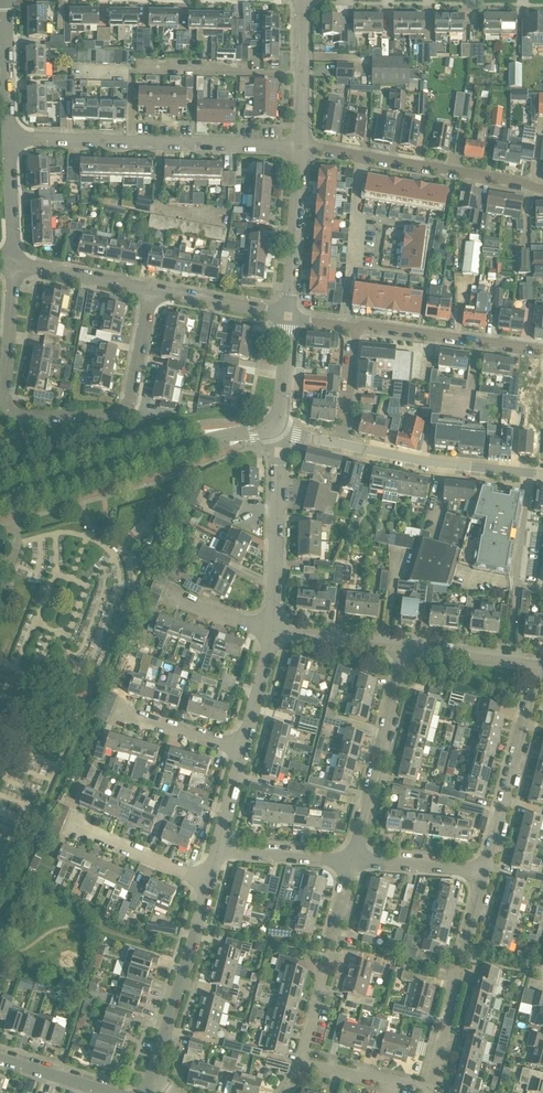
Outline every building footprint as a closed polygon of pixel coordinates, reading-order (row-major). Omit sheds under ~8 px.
[(37,4),(37,11),(29,11),(29,25),(47,25),(47,11),(49,11),(49,4),(37,4)] [(78,9),(71,9),(71,11),(70,11),(70,18),(64,18),(64,29),(64,31),(64,37),(64,42),(71,42),(71,33),(79,33),(85,33),(85,27),(84,27),(84,11),(78,11),(78,9)] [(130,12),(124,12),(124,40),(130,41),(130,28),(138,28),(138,12),(136,12),(136,10),(130,10),(130,12)] [(169,12),(164,12),(163,39),(163,42),(170,42),(170,33),(171,31),(177,31),(177,29),(178,29),(178,13),(177,13),(177,10),(169,10),(169,12)] [(98,11),(84,11),(84,27),(85,27),(98,27),(98,11)] [(119,40),(124,40),(124,12),(110,11),(110,28),(119,28),(119,40)] [(149,28),(158,28),(157,39),(163,39),(164,12),(149,12),(149,28)] [(273,13),(264,13),(264,27),(251,27),(251,20),(244,20),(246,33),(252,33),(254,33),(264,34),(279,34),(279,19),(273,19),(273,13)] [(197,41),(203,42),(203,15),(189,15),(189,31),(197,32),(197,41)] [(203,37),(212,37),(212,43),(217,43),(217,15),(203,15),(203,42),(203,37)] [(223,38),(223,32),(231,32),(232,16),(217,15),(217,43),(223,44),(223,38)] [(369,16),(355,16),(355,35),(368,35),(369,35),(369,16)] [(384,16),(369,16),(369,35),(368,35),(368,41),(374,41),(374,35),(384,35),(384,16)] [(403,36),(409,36),(410,16),(395,16),(395,40),(403,40),(403,36)] [(409,36),(409,40),(425,40),(425,16),(410,16),(409,36)] [(435,16),(435,35),(436,35),(436,43),(441,43),(441,37),(450,37),(450,35),(450,16),(435,16)] [(450,16),(450,35),(464,35),(464,16),(450,16)] [(334,43),(348,43),(348,38),(348,24),(341,24),(341,17),(324,17),(324,35),(334,36),(334,43)] [(484,35),(501,35),(501,32),(501,17),(484,17),(484,35)] [(517,17),(501,17),(501,32),(501,35),(517,36),(517,17)] [(523,58),(532,59),(532,45),(542,45),(542,17),(529,17),(529,26),(523,26),(523,44),(523,58)] [(29,25),(29,39),(47,39),(47,25),(29,25)] [(94,42),(94,49),(95,49),(104,49),(104,43),(105,30),(97,30),(97,42),(94,42)] [(134,52),(134,57),(144,57),(144,51),(144,44),(143,44),(144,31),(137,30),(137,43),(137,52),(134,52)] [(279,47),(279,34),(264,34),(264,41),(259,41),(259,42),(251,42),(246,42),(246,36),(239,36),(240,48),(242,48),(249,47),(264,47),(279,47)] [(395,42),(389,42),(389,58),(402,58),(403,51),(395,51),(395,42)] [(27,50),(27,64),(46,64),(46,50),(65,50),(65,44),(64,44),(51,44),(45,44),(45,50),(27,50)] [(470,45),(470,58),(477,58),(477,65),(484,65),(484,58),(484,45),(470,45)] [(278,65),(278,62),(279,62),(279,47),(264,47),(264,62),(271,62),(271,65),(278,65)] [(217,60),(242,60),(242,55),(236,55),(236,51),(217,50),(217,60)] [(409,59),(402,59),(373,59),(373,84),(397,84),(406,84),(409,85),(409,81),(409,59)] [(46,79),(46,64),(27,64),(28,79),(46,79)] [(353,65),(338,64),(337,78),(352,79),(353,65)] [(522,68),(510,67),(510,88),(522,88),(522,68)] [(197,101),(197,123),(210,124),(211,101),(204,101),(204,92),(203,92),(203,78),(197,78),(197,92),(197,99),(198,99),(198,101),(197,101)] [(218,101),(211,101),(210,124),(223,124),(224,91),(224,79),(219,79),(218,86),(218,101)] [(245,86),(245,92),(277,93),(278,80),(255,79),(255,86),(245,86)] [(371,92),(371,87),(360,87),(360,83),(351,83),(351,91),(371,92)] [(406,93),(406,84),(397,84),(397,92),(391,91),(390,99),(396,100),(395,111),(405,111),(406,93)] [(28,89),(28,104),(47,104),(51,104),(53,104),(53,103),(53,96),(47,96),(47,89),(28,89)] [(191,92),(134,91),(134,101),(138,101),(138,111),(147,111),(147,110),(154,110),(154,111),(171,111),(171,110),(178,110),(178,111),(187,112),(187,102),(191,102),(191,92)] [(235,102),(229,102),(229,92),(224,91),(223,124),(235,124),(235,102)] [(254,98),(254,105),(277,105),(277,93),(245,92),(245,97),(254,98)] [(454,117),(462,118),(465,94),(458,93),(454,117)] [(419,115),(427,115),(428,94),(420,94),(419,115)] [(472,95),(465,94),(462,118),(468,119),(472,95)] [(531,115),(532,115),(532,122),(535,122),(535,117),(537,115),(539,115),(542,115),(542,94),(539,94),(539,95),(531,95),(531,115)] [(86,121),(87,102),(87,95),(81,95),(81,102),(73,101),(73,120),(86,121)] [(330,97),(324,133),(338,135),(343,109),(344,99),(339,98),(330,97)] [(86,121),(100,121),(100,102),(87,102),(86,121)] [(114,103),(100,102),(100,121),(102,124),(105,124),(107,122),(113,122),(114,103)] [(127,122),(127,103),(114,103),(113,122),(127,122)] [(47,104),(28,104),(28,119),(37,119),(37,125),(48,125),(48,118),(47,118),(47,104)] [(254,117),(254,118),(276,119),(277,105),(254,105),(254,111),(244,111),(244,118),(252,118),(252,117),(254,117)] [(347,136),(349,137),(350,138),(354,139),(356,138),(362,139),(364,129),(366,129),(367,120),(366,120),(368,109),(358,108),(357,116),(348,114),(346,125),(349,126),(347,136)] [(493,109),(492,127),(501,127),(502,109),(493,109)] [(375,140),(392,143),(396,122),(395,122),(397,114),(388,113),(386,120),(378,119),(375,140)] [(401,145),(403,145),(404,146),(410,147),(411,146),(416,147),(420,123),(415,122),(416,116),(406,114),(401,145)] [(435,125),(431,149),(440,150),(440,152),(446,153),(446,152),(448,152),(452,128),(435,125)] [(518,145),(510,144),(509,146),(510,146),(507,164),(519,166),(520,159),(532,161),(534,148),(537,128),(525,126),(522,141),(519,140),(518,145)] [(498,128),(492,127),(490,137),(496,138),(498,128)] [(465,156),(483,160),(488,129),(480,128),(477,144),(467,142),(465,156)] [(494,162),(507,164),(510,146),(509,146),(510,144),(512,132),(506,131),(503,146),(497,144),(494,162)] [(143,163),(138,163),(137,187),(138,187),(137,190),(144,191),(144,180),(152,180),(153,163),(152,163),(152,160),(145,160),(143,162),(143,163)] [(30,162),(30,177),(49,176),(49,175),(61,174),(61,169),(49,169),(48,162),(30,162)] [(81,179),(95,179),(96,162),(81,162),(81,170),(74,170),(74,175),(74,183),(81,183),(81,179)] [(110,162),(96,162),(95,179),(95,183),(109,183),(109,179),(110,162)] [(109,179),(123,180),(124,163),(110,162),(109,179)] [(138,163),(124,163),(123,180),(124,180),(123,187),(137,187),(138,163)] [(165,181),(180,181),(180,164),(166,164),(165,181)] [(180,181),(194,181),(194,165),(180,164),(180,181)] [(194,181),(208,182),(208,165),(194,165),(194,181)] [(222,186),(226,187),(229,187),(229,174),(222,174),(223,165),(208,165),(208,182),(222,182),(222,186)] [(256,166),(255,181),(272,182),(273,168),(256,166)] [(319,168),(318,181),(336,183),(337,170),(319,168)] [(444,212),(448,190),(440,188),(441,186),(428,184),(428,186),(414,184),(415,182),(402,180),(402,182),(388,180),(389,177),(376,175),(376,178),(369,176),(367,185),(364,185),(361,199),(444,212)] [(38,191),(38,197),(54,197),(54,190),(49,190),(49,176),(30,177),(31,192),(38,191)] [(255,181),(254,195),(271,196),(272,182),(255,181)] [(318,181),(317,194),(335,195),(336,183),(318,181)] [(461,188),(458,207),(472,210),(470,223),(477,224),(480,204),(474,203),(476,190),(461,188)] [(487,207),(486,213),(504,216),(505,210),(507,195),(490,193),(487,207)] [(317,194),(316,206),(334,208),(335,195),(317,194)] [(70,197),(67,197),(67,204),(76,204),(76,197),(75,197),(75,195),(70,195),(70,197)] [(254,195),(253,209),(270,210),(271,196),(254,195)] [(512,220),(517,220),(517,231),(524,230),(524,220),(520,220),(524,198),(507,195),(505,210),(513,211),(512,220)] [(32,218),(50,218),(50,204),(63,203),(63,196),(54,197),(38,197),(39,205),(31,205),(32,218)] [(138,200),(137,204),(136,210),(149,213),(150,206),(144,205),(145,201),(138,200)] [(316,206),(315,219),(333,220),(334,208),(316,206)] [(115,209),(107,208),(106,213),(110,213),(109,216),(114,217),(115,209)] [(235,208),(234,214),(244,215),(252,215),(251,223),(247,223),(246,224),(246,229),(260,230),(261,224),(268,225),(270,210),(253,209),(245,208),(244,209),(235,208)] [(126,211),(115,209),(114,217),(115,217),(115,214),(125,216),(126,211)] [(148,229),(155,230),(158,217),(151,215),(148,229)] [(481,216),(479,232),(486,233),(488,217),(481,216)] [(155,230),(162,231),(165,218),(158,217),(155,230)] [(32,218),(32,233),(51,232),(51,231),(50,218),(32,218)] [(162,231),(169,233),(171,219),(165,218),(162,231)] [(169,233),(175,234),(178,220),(171,219),(169,233)] [(315,219),(315,232),(332,233),(333,220),(315,219)] [(175,234),(183,235),(185,222),(178,220),(175,234)] [(183,235),(190,237),(193,223),(185,222),(183,235)] [(439,250),(444,223),(437,222),(433,249),(439,250)] [(78,224),(75,224),(71,223),(69,230),(69,231),(76,232),(78,224)] [(190,237),(197,238),(199,224),(193,223),(190,237)] [(197,238),(203,239),(206,225),(199,224),(197,238)] [(203,239),(211,240),(213,227),(206,225),(203,239)] [(211,240),(218,242),(220,228),(213,227),(211,240)] [(402,262),(401,269),(401,270),(410,271),(409,274),(423,276),(429,229),(415,227),(415,230),(404,229),(403,236),(405,236),(403,250),(401,249),(400,262),(402,262)] [(218,242),(225,243),(228,229),(220,228),(218,242)] [(92,229),(90,239),(82,237),(83,233),(82,233),(76,232),(73,247),(79,248),(78,255),(92,258),(95,240),(96,240),(98,230),(92,229)] [(246,229),(244,250),(266,252),(267,238),(260,237),(260,230),(246,229)] [(51,232),(32,233),(33,247),(51,246),(51,237),(61,237),(67,237),(68,237),(69,231),(69,230),(51,231),(51,232)] [(67,237),(66,246),(73,247),(76,232),(69,231),(68,237),(67,237)] [(343,240),(344,234),(342,234),(332,233),(315,232),(314,244),(331,245),(332,239),(343,240)] [(119,235),(118,244),(109,242),(106,261),(120,263),(123,245),(124,245),(126,236),(119,235)] [(499,240),(492,239),(491,247),(497,248),(499,240)] [(92,258),(106,261),(109,242),(96,240),(95,240),(92,258)] [(478,275),(482,244),(466,242),(462,273),(478,275)] [(135,258),(143,260),(145,245),(139,243),(138,248),(124,245),(123,245),(120,263),(134,266),(135,258)] [(314,244),(313,257),(330,258),(331,245),(314,244)] [(145,245),(143,260),(149,261),(148,268),(162,271),(165,252),(166,248),(160,246),(159,251),(151,250),(152,246),(145,245)] [(489,258),(490,248),(483,247),(482,257),(489,258)] [(165,252),(162,271),(176,273),(179,255),(180,250),(174,249),(173,254),(165,252)] [(244,251),(249,252),(248,265),(265,266),(266,252),(244,250),(244,251)] [(434,250),(433,257),(445,259),(446,252),(440,251),(434,250)] [(532,267),(531,253),(529,253),(529,250),(528,250),(518,250),(518,273),(528,273),(531,273),(531,267),(532,267)] [(201,259),(193,258),(190,276),(204,278),(208,253),(202,251),(201,259)] [(532,251),(532,266),(542,266),(542,251),(532,251)] [(225,276),(227,264),(228,259),(221,258),(221,263),(213,261),(214,254),(208,253),(204,278),(218,281),(219,275),(225,276)] [(176,273),(190,276),(193,258),(185,256),(179,255),(176,273)] [(313,257),(312,269),(329,270),(330,258),(313,257)] [(264,280),(265,266),(248,265),(248,268),(243,267),(242,286),(256,287),(256,280),(264,280)] [(532,267),(533,278),(533,279),(542,278),(542,266),(532,267)] [(312,269),(311,282),(328,283),(329,270),(312,269)] [(310,289),(310,295),(327,296),(328,290),(334,290),(335,285),(328,284),(328,283),(311,282),(310,289)] [(354,298),(353,310),(360,310),(360,308),(374,310),(373,312),(386,314),(386,312),(400,314),(399,316),(412,318),(412,315),(419,316),(423,293),(353,284),(351,298),(354,298)] [(334,290),(334,297),(342,298),(343,293),(343,289),(344,286),(339,285),(335,285),(334,290)] [(430,289),(429,300),(426,317),(438,319),(442,287),(437,286),(436,290),(430,289)] [(465,308),(463,325),(475,326),(478,295),(476,295),(477,287),(472,286),(472,294),(470,308),(465,308)] [(67,297),(69,290),(56,287),(54,295),(45,293),(42,307),(61,310),(61,309),(63,296),(67,297)] [(446,294),(447,289),(447,287),(442,287),(438,319),(449,320),(451,303),(452,295),(446,294)] [(502,307),(504,289),(496,289),(496,298),(495,307),(502,307)] [(484,295),(478,295),(475,326),(486,327),(488,310),(483,310),(484,295)] [(100,303),(106,305),(104,319),(122,322),(125,308),(117,307),(118,299),(102,296),(100,303)] [(77,299),(75,313),(81,314),(84,300),(77,299)] [(84,315),(90,317),(93,302),(86,301),(84,315)] [(499,329),(511,330),(513,310),(514,303),(505,302),(504,311),(501,311),(499,329)] [(534,325),(536,325),(535,338),(542,339),(542,303),(537,302),(536,307),(534,325)] [(70,311),(61,309),(61,310),(42,307),(40,321),(58,324),(60,315),(69,317),(70,311)] [(525,313),(520,313),(520,311),(513,310),(511,330),(523,331),(525,313)] [(169,316),(166,330),(185,334),(187,319),(169,316)] [(97,332),(96,338),(96,339),(111,342),(112,335),(120,336),(122,322),(104,319),(101,332),(97,332)] [(45,337),(44,343),(59,346),(60,340),(56,339),(58,324),(40,321),(37,335),(45,337)] [(203,323),(201,337),(207,338),(210,324),(203,323)] [(233,337),(217,333),(219,326),(212,324),(210,338),(216,340),(216,339),(222,340),(222,341),(251,346),(253,332),(235,329),(233,337)] [(82,328),(80,336),(87,337),(87,336),(88,329),(82,328)] [(166,330),(164,344),(182,348),(185,334),(166,330)] [(309,335),(308,347),(311,347),(310,349),(321,350),(321,354),(330,355),(330,351),(331,336),(309,335)] [(99,346),(96,359),(96,360),(115,363),(117,349),(110,348),(111,342),(96,339),(96,338),(87,336),(87,337),(80,336),(79,342),(99,346)] [(221,347),(231,348),(229,356),(225,356),(224,362),(239,365),(240,359),(248,360),(251,346),(222,341),(221,347)] [(35,348),(32,362),(51,366),(51,365),(61,367),(62,361),(57,360),(58,353),(59,346),(44,343),(43,350),(35,348)] [(396,346),(362,343),(361,358),(376,359),(376,366),(375,371),(382,371),(392,372),(391,381),(395,381),(398,381),(403,382),(411,383),(413,353),(395,352),(396,346)] [(189,349),(182,348),(164,344),(161,359),(169,360),(168,367),(185,370),(189,349)] [(438,367),(452,369),(454,353),(441,351),(438,367)] [(468,355),(454,353),(452,369),(466,371),(468,355)] [(483,375),(497,377),(500,359),(485,357),(483,375)] [(87,372),(94,373),(93,374),(112,378),(115,363),(96,360),(96,359),(94,359),(92,367),(88,366),(87,372)] [(520,374),(512,373),(514,361),(500,359),(497,377),(504,378),(503,383),(509,385),(508,396),(511,396),(518,397),(519,391),(519,381),(520,374)] [(32,362),(30,376),(48,380),(51,366),(32,362)] [(227,369),(224,384),(243,387),(246,373),(238,372),(239,365),(224,362),(223,369),(227,369)] [(376,366),(361,364),(359,377),(381,379),(382,371),(375,371),(376,366)] [(159,371),(156,386),(175,389),(177,375),(186,377),(187,370),(185,370),(168,367),(167,373),(159,371)] [(86,387),(85,394),(100,396),(102,390),(110,392),(112,378),(93,374),(94,373),(87,372),(86,378),(93,379),(91,388),(86,387)] [(52,402),(54,395),(46,393),(48,380),(30,376),(27,390),(35,392),(33,398),(52,402)] [(304,389),(322,391),(327,391),(328,378),(305,376),(304,389)] [(325,403),(324,421),(335,422),(337,404),(336,403),(337,397),(336,397),(337,392),(338,392),(339,378),(330,377),(330,391),(330,392),(327,391),(326,396),(327,396),(326,403),(325,403)] [(381,380),(381,379),(359,377),(358,390),(374,392),(374,387),(382,388),(383,380),(381,380)] [(518,397),(518,408),(526,409),(527,400),(535,400),(536,378),(522,377),(521,391),(519,391),(518,397)] [(535,400),(542,401),(542,378),(536,378),(535,400)] [(451,379),(450,386),(451,386),(463,387),(464,381),(451,379)] [(72,383),(62,381),(60,389),(70,391),(72,383)] [(395,381),(393,398),(400,399),(401,399),(403,385),(403,382),(398,381),(395,381)] [(430,389),(444,391),(450,391),(451,386),(450,386),(436,384),(430,383),(430,389)] [(209,405),(216,403),(216,404),(231,406),(233,400),(240,402),(243,387),(224,384),(222,398),(218,397),(217,399),(200,396),(198,409),(209,405)] [(401,407),(414,408),(416,386),(403,385),(401,399),(401,407)] [(172,403),(175,389),(156,386),(154,400),(162,401),(161,408),(176,411),(177,404),(172,403)] [(481,386),(480,393),(488,394),(495,394),(496,387),(481,386)] [(309,420),(311,420),(324,421),(325,403),(326,403),(327,396),(326,396),(327,391),(322,391),(321,402),(311,401),(309,420)] [(361,403),(380,405),(382,398),(382,397),(375,397),(362,396),(361,403)] [(518,410),(518,397),(511,396),(508,396),(503,396),(502,410),(518,412),(518,410)] [(388,416),(394,418),(400,418),(400,399),(393,398),(392,398),(388,416)] [(198,409),(196,415),(211,411),(209,405),(198,409)] [(356,424),(361,426),(359,433),(372,436),(377,415),(370,414),(369,418),(358,416),(356,424)] [(377,415),(372,436),(385,439),(389,423),(383,421),(384,417),(377,415)] [(436,428),(435,447),(459,449),(458,452),(483,454),(485,432),(479,432),(480,423),(468,422),(467,431),(461,430),(461,427),(455,426),(456,418),(444,417),(444,425),(438,424),(438,416),(433,415),(432,427),(436,428)] [(397,445),(420,451),(427,423),(407,417),(402,434),(399,434),(397,445)] [(394,418),(392,430),(398,431),(400,418),(394,418)] [(490,437),(489,459),(500,460),(501,437),(496,437),(497,427),(492,426),(488,426),(487,436),(490,437)] [(511,461),(513,432),(505,432),(504,438),(501,437),(500,460),(511,461)] [(520,433),(519,454),(521,454),(521,456),(526,456),(526,455),(532,455),(533,434),(520,433)] [(532,457),(542,457),(542,434),(533,434),(532,455),(532,457)] [(310,481),(304,509),(324,513),(328,493),(329,493),(331,485),(324,484),(325,480),(328,468),(326,468),(327,465),(332,466),(334,457),(308,451),(306,460),(304,461),(302,472),(314,475),(312,481),(310,481)] [(339,471),(342,459),(334,457),(332,466),(327,465),(326,468),(328,468),(325,480),(335,483),(338,471),(339,471)] [(356,509),(357,506),(360,499),(364,486),(361,484),(361,482),(359,482),(363,467),(362,465),(359,464),(357,465),(347,463),(341,488),(354,491),(349,509),(356,510),(356,509)] [(242,471),(243,488),(249,488),(249,497),(256,497),(256,488),(257,488),(257,470),(242,471)] [(375,495),(376,491),(383,492),(387,473),(373,470),(370,490),(369,494),(375,495)] [(400,475),(387,473),(383,492),(384,493),(383,501),(395,504),(397,495),(400,475)] [(397,495),(411,498),(415,478),(400,475),(397,495)] [(417,504),(424,505),(428,481),(415,478),(411,498),(418,499),(417,504)] [(480,486),(445,483),(443,502),(447,503),(447,514),(438,545),(428,542),(431,533),(423,531),(420,538),(417,551),(406,583),(417,583),(427,585),(428,585),(435,586),(451,588),(481,486),(480,486)] [(524,494),(481,486),(458,563),(473,568),(473,569),(509,576),(515,543),(514,543),(517,530),(518,530),(524,494)] [(535,512),(540,512),(541,509),(542,510),(542,489),(538,488),(535,512)] [(333,516),(337,500),(338,496),(339,496),(340,495),(329,493),(328,493),(324,513),(324,514),(332,516),(333,516)] [(233,502),(221,497),(215,511),(235,520),(239,511),(231,507),(233,502)] [(298,525),(298,542),(321,542),(321,526),(332,526),(332,516),(324,514),(323,516),(317,514),(317,526),(298,525)] [(232,526),(216,518),(213,525),(230,532),(232,526)] [(251,542),(232,532),(226,544),(246,553),(251,542)] [(391,533),(389,546),(395,547),(397,534),(391,533)] [(395,547),(402,548),(404,535),(397,534),(395,547)] [(402,548),(408,549),(411,536),(404,535),(402,548)] [(408,549),(417,551),(420,538),(411,536),(408,549)] [(195,540),(188,537),(185,544),(192,547),(195,540)] [(219,555),(241,565),(246,553),(226,544),(220,541),(215,552),(203,547),(200,552),(216,560),(219,555)] [(320,559),(321,542),(298,542),(297,558),(320,559)] [(204,575),(210,578),(230,588),(236,576),(216,567),(214,566),(216,560),(200,552),(197,559),(209,565),(204,575)] [(313,569),(317,569),(329,570),(330,563),(314,561),(313,569)] [(338,584),(341,585),(342,585),(342,581),(343,568),(334,567),(333,583),(338,584)] [(317,576),(317,569),(313,569),(304,568),(303,575),(317,576)] [(343,568),(342,581),(350,582),(352,569),(343,568)] [(380,589),(388,590),(390,573),(382,572),(380,589)] [(166,580),(156,576),(154,582),(164,586),(166,580)] [(199,579),(196,586),(186,582),(183,588),(200,595),(203,589),(225,599),(230,588),(210,578),(208,583),(199,579)] [(154,582),(152,587),(162,591),(164,586),(154,582)] [(399,582),(398,590),(405,591),(406,583),(399,582)] [(405,624),(411,627),(412,624),(416,625),(418,603),(425,604),(427,585),(417,583),(416,594),(413,592),(408,601),(403,601),(401,613),(398,619),(401,620),(400,623),(405,624)] [(433,602),(435,586),(428,585),(426,602),(433,602)] [(152,587),(150,592),(160,596),(162,591),(152,587)] [(315,595),(313,611),(329,613),(330,605),(335,605),(336,589),(327,588),(326,596),(315,595)] [(150,592),(147,598),(158,602),(160,596),(150,592)] [(522,592),(521,597),(521,601),(527,601),(528,601),(529,593),(522,592)] [(297,610),(313,611),(315,595),(298,593),(297,610)] [(345,615),(361,616),(363,596),(347,595),(345,615)] [(378,598),(363,596),(361,616),(376,618),(378,598)] [(145,603),(156,607),(158,602),(147,598),(145,603)] [(481,604),(480,614),(473,613),(473,605),(471,604),(472,598),(467,598),(466,607),(465,617),(471,618),(470,631),(484,632),(487,605),(481,604)] [(445,610),(443,628),(457,629),(458,616),(465,617),(466,607),(459,607),(451,606),(446,605),(445,610)] [(500,616),(492,615),(493,605),(487,605),(484,632),(497,634),(499,621),(506,621),(508,605),(501,605),(500,616)] [(429,626),(443,628),(445,610),(431,608),(429,626)] [(525,619),(523,637),(537,639),(539,620),(540,614),(535,614),(534,620),(525,619)] [(172,621),(160,617),(154,635),(156,635),(160,642),(165,643),(167,636),(172,621)] [(167,636),(179,640),(184,625),(172,621),(167,636)] [(179,640),(191,644),(196,629),(184,625),(179,640)] [(191,644),(190,649),(202,653),(207,655),(208,651),(212,640),(206,639),(208,633),(196,629),(191,644)] [(207,655),(202,669),(208,671),(213,656),(225,660),(226,655),(226,654),(231,639),(218,635),(213,650),(214,651),(213,652),(208,651),(207,655)] [(244,643),(231,639),(226,654),(226,655),(238,659),(244,643)] [(140,654),(143,655),(151,658),(153,650),(142,647),(140,654)] [(129,689),(128,693),(140,697),(144,682),(146,675),(148,668),(151,658),(143,655),(142,660),(141,665),(142,665),(139,673),(142,674),(142,676),(134,674),(129,689)] [(293,658),(289,672),(306,676),(312,678),(313,673),(313,672),(307,670),(309,663),(293,658)] [(164,663),(153,659),(151,665),(162,669),(164,663)] [(183,668),(190,670),(192,663),(186,661),(184,667),(183,668)] [(351,669),(339,665),(333,685),(339,686),(342,673),(350,675),(351,669)] [(222,669),(219,680),(235,685),(237,679),(225,675),(226,671),(222,669)] [(311,683),(318,684),(320,680),(312,678),(306,676),(289,672),(286,685),(302,689),(304,682),(311,683)] [(159,682),(158,686),(157,686),(152,701),(165,704),(173,675),(169,674),(167,681),(166,684),(159,682)] [(144,682),(140,697),(152,701),(157,686),(151,684),(153,677),(151,676),(146,675),(144,682)] [(355,676),(351,690),(373,695),(376,695),(378,688),(375,687),(376,682),(355,676)] [(172,682),(165,704),(178,708),(182,694),(176,692),(178,683),(177,683),(172,682)] [(222,685),(220,690),(232,693),(234,688),(222,685)] [(286,685),(283,698),(299,702),(305,703),(318,706),(319,701),(301,696),(302,689),(286,685)] [(333,685),(330,698),(335,700),(339,686),(333,685)] [(347,694),(354,696),(352,704),(369,708),(370,708),(371,709),(373,708),(374,703),(373,701),(371,701),(373,695),(351,690),(348,689),(347,694)] [(118,696),(106,691),(104,697),(115,702),(118,696)] [(191,697),(187,714),(199,717),(204,701),(205,696),(197,693),(196,699),(191,697)] [(464,697),(452,694),(450,699),(462,702),(464,697)] [(104,697),(102,702),(113,707),(115,702),(104,697)] [(415,697),(413,705),(415,705),(417,705),(415,710),(415,711),(432,715),(436,702),(419,697),(418,698),(415,697)] [(278,703),(277,709),(277,710),(279,711),(279,712),(295,716),(298,706),(299,702),(283,698),(281,703),(279,702),(278,703)] [(330,698),(326,712),(325,718),(336,721),(338,714),(332,713),(335,700),(330,698)] [(462,702),(450,699),(449,705),(461,708),(462,702)] [(199,717),(211,720),(216,704),(204,701),(199,717)] [(477,711),(486,714),(482,727),(500,732),(504,718),(497,717),(500,706),(480,701),(477,711)] [(102,702),(100,707),(111,712),(113,707),(102,702)] [(228,708),(216,704),(211,720),(224,724),(228,708)] [(366,722),(369,708),(352,704),(348,718),(366,722)] [(100,707),(98,712),(109,717),(111,712),(100,707)] [(415,711),(412,724),(429,728),(432,715),(415,711)] [(95,718),(106,723),(109,717),(98,712),(95,718)] [(301,717),(299,723),(304,724),(318,727),(319,721),(305,718),(301,717)] [(340,722),(336,721),(325,718),(323,724),(338,728),(339,727),(340,722)] [(298,730),(316,735),(318,727),(304,724),(299,723),(298,730)] [(288,742),(294,744),(303,746),(303,745),(297,744),(298,738),(290,736),(292,729),(276,724),(272,738),(288,743),(288,742)] [(412,724),(408,738),(425,742),(429,728),(412,724)] [(448,725),(446,733),(453,735),(455,727),(448,725)] [(344,735),(342,744),(360,748),(364,735),(346,730),(346,729),(339,727),(338,728),(337,733),(344,735)] [(458,727),(456,735),(463,736),(465,729),(459,727),(458,727)] [(482,727),(479,740),(497,745),(500,732),(482,727)] [(444,740),(451,742),(453,735),(446,733),(444,740)] [(106,749),(117,753),(122,738),(109,734),(106,745),(98,743),(94,758),(103,761),(106,749)] [(456,735),(455,742),(460,743),(461,744),(463,736),(456,735)] [(122,738),(117,753),(130,756),(134,741),(134,740),(128,738),(128,740),(122,738)] [(272,738),(269,752),(285,756),(288,743),(272,738)] [(320,738),(316,751),(322,753),(325,739),(320,738)] [(408,738),(405,750),(422,755),(422,754),(426,755),(428,748),(424,747),(425,742),(408,738)] [(494,758),(497,745),(479,740),(474,739),(471,752),(476,753),(476,754),(494,758)] [(134,741),(130,756),(137,758),(131,780),(136,782),(146,745),(140,743),(141,742),(134,740),(134,741)] [(342,744),(339,757),(357,762),(360,748),(342,744)] [(159,749),(146,745),(136,782),(142,783),(144,775),(147,776),(149,769),(146,769),(148,761),(155,763),(159,749)] [(165,765),(164,771),(171,773),(173,767),(179,769),(184,754),(170,750),(165,765)] [(418,768),(422,755),(405,750),(405,751),(403,750),(401,751),(400,756),(401,758),(403,759),(401,764),(418,768)] [(316,751),(313,764),(318,765),(322,753),(316,751)] [(269,752),(265,764),(282,769),(285,756),(269,752)] [(441,752),(439,759),(446,761),(448,753),(441,752)] [(471,752),(467,766),(472,767),(490,771),(494,758),(476,754),(476,753),(471,752)] [(451,753),(449,761),(456,763),(458,755),(451,753)] [(179,769),(193,773),(197,758),(184,754),(179,769)] [(339,757),(336,769),(335,770),(353,775),(357,762),(339,757)] [(197,758),(193,773),(189,787),(194,788),(195,783),(201,784),(203,783),(205,777),(210,761),(197,758)] [(439,759),(437,767),(438,767),(444,769),(446,761),(439,759)] [(449,761),(448,768),(454,770),(456,763),(449,761)] [(535,775),(542,777),(542,763),(538,762),(535,775)] [(286,776),(288,770),(282,769),(265,764),(262,778),(278,782),(280,774),(286,776)] [(401,764),(398,777),(415,782),(418,768),(401,764)] [(83,778),(92,782),(97,770),(88,766),(83,778)] [(208,767),(206,775),(213,777),(215,768),(208,766),(208,767)] [(306,774),(308,768),(302,766),(300,773),(306,774)] [(326,774),(334,776),(332,784),(350,789),(353,775),(335,770),(336,769),(327,767),(326,774)] [(472,767),(469,780),(487,785),(490,771),(472,767)] [(81,804),(80,806),(86,808),(87,806),(92,808),(104,780),(107,774),(102,772),(94,792),(86,789),(80,803),(81,804)] [(162,774),(157,773),(153,787),(158,789),(162,774)] [(531,789),(542,792),(542,777),(535,775),(531,789)] [(324,787),(326,781),(310,777),(308,783),(324,787)] [(110,781),(107,779),(105,778),(104,780),(92,808),(97,810),(96,813),(102,815),(103,813),(104,813),(110,799),(104,797),(110,781)] [(460,793),(465,794),(483,799),(487,785),(469,780),(469,781),(458,778),(457,782),(459,783),(459,782),(461,783),(462,785),(460,792),(460,793)] [(289,782),(287,790),(288,790),(301,794),(303,794),(305,787),(304,786),(289,782)] [(437,794),(438,788),(425,784),(424,790),(437,794)] [(272,796),(273,795),(274,790),(260,786),(259,792),(272,796)] [(400,794),(397,813),(389,812),(386,830),(400,832),(403,814),(405,800),(406,789),(393,786),(392,792),(400,794)] [(313,794),(315,789),(305,787),(303,794),(301,794),(300,796),(304,797),(308,793),(313,794)] [(104,813),(115,818),(127,790),(123,788),(117,802),(110,799),(104,813)] [(453,798),(453,797),(454,791),(442,788),(441,795),(453,798)] [(313,794),(325,797),(327,792),(315,789),(313,794)] [(406,789),(405,800),(411,798),(417,799),(419,793),(406,789)] [(531,789),(528,802),(542,805),(542,792),(531,789)] [(127,823),(133,809),(127,807),(133,793),(131,792),(127,790),(115,818),(121,820),(120,822),(126,825),(127,823)] [(286,796),(287,793),(274,790),(273,795),(285,798),(286,796)] [(299,799),(300,796),(301,794),(288,790),(287,793),(286,796),(299,799)] [(178,797),(185,799),(187,793),(181,791),(178,797)] [(339,802),(340,795),(327,792),(325,797),(326,797),(326,799),(339,802)] [(185,799),(199,805),(201,798),(187,793),(185,799)] [(425,802),(427,795),(419,793),(417,799),(425,802)] [(158,813),(164,815),(171,798),(165,795),(158,813)] [(437,804),(445,806),(446,799),(439,797),(437,804)] [(177,800),(171,798),(164,815),(171,818),(176,806),(181,808),(184,802),(177,800)] [(446,799),(445,806),(448,807),(453,808),(453,806),(454,801),(446,799)] [(251,804),(249,813),(252,813),(251,821),(253,822),(253,825),(260,826),(261,823),(265,823),(269,801),(264,801),(264,805),(254,803),(253,804),(251,804)] [(265,823),(279,825),(281,807),(269,805),(270,801),(269,801),(265,823)] [(127,823),(126,825),(133,828),(134,826),(138,828),(148,806),(145,805),(143,806),(142,805),(136,802),(134,806),(133,809),(127,823)] [(201,815),(203,809),(184,802),(181,808),(201,815)] [(471,814),(472,806),(473,806),(460,803),(458,807),(458,811),(471,814)] [(59,804),(56,809),(68,814),(70,808),(59,804)] [(293,827),(292,830),(301,831),(301,828),(306,829),(309,806),(304,805),(303,810),(295,809),(293,827)] [(150,833),(156,819),(150,816),(153,809),(149,807),(148,806),(138,828),(143,830),(142,832),(149,835),(149,833),(150,833)] [(309,806),(306,829),(319,831),(322,813),(310,811),(311,806),(309,806)] [(279,825),(293,827),(295,809),(281,807),(279,825)] [(56,809),(54,814),(65,819),(68,814),(56,809)] [(324,810),(323,813),(322,813),(319,831),(333,833),(334,830),(335,823),(336,811),(324,810)] [(54,814),(52,819),(63,824),(65,819),(54,814)] [(416,816),(403,814),(400,832),(414,834),(416,816)] [(525,815),(521,828),(540,833),(542,819),(525,815)] [(414,834),(427,836),(429,818),(416,816),(414,834)] [(427,836),(441,838),(443,820),(429,818),(427,836)] [(52,819),(50,825),(61,829),(63,824),(52,819)] [(181,831),(175,846),(188,851),(194,836),(197,829),(189,826),(191,822),(185,820),(180,831),(181,831)] [(441,838),(454,840),(457,822),(443,820),(441,838)] [(470,824),(457,822),(454,840),(468,842),(470,824)] [(335,823),(334,830),(345,832),(346,824),(335,823)] [(59,835),(61,829),(50,825),(47,830),(59,835)] [(161,841),(175,846),(181,831),(180,831),(168,825),(161,841)] [(521,828),(518,841),(536,845),(540,833),(521,828)] [(518,841),(515,854),(533,859),(536,845),(518,841)] [(58,877),(63,879),(75,851),(63,846),(57,860),(64,863),(58,877)] [(87,856),(75,851),(63,879),(69,881),(71,875),(72,875),(75,868),(81,870),(87,856)] [(542,861),(533,859),(515,854),(511,868),(529,872),(531,865),(540,867),(542,861)] [(81,890),(85,892),(99,861),(87,856),(81,870),(88,873),(85,880),(81,890)] [(110,866),(99,861),(85,892),(91,895),(95,884),(98,878),(104,880),(110,866)] [(104,880),(116,885),(122,871),(110,866),(104,880)] [(113,892),(110,899),(111,900),(115,901),(116,902),(123,888),(128,891),(134,876),(133,876),(134,874),(128,871),(127,873),(122,871),(116,885),(117,886),(114,892),(113,892)] [(233,886),(248,890),(257,892),(259,892),(260,886),(250,884),(252,876),(237,872),(233,886)] [(304,890),(321,894),(324,881),(303,875),(300,889),(304,890)] [(538,875),(537,881),(527,878),(527,879),(537,881),(542,883),(542,876),(538,875)] [(267,892),(276,895),(280,879),(271,877),(267,892)] [(284,877),(282,885),(287,886),(288,886),(290,878),(284,877)] [(150,881),(149,881),(143,896),(142,896),(141,898),(143,899),(142,902),(149,904),(146,910),(152,913),(154,907),(154,906),(162,886),(157,884),(158,882),(151,879),(150,881)] [(508,880),(504,894),(529,900),(530,897),(528,894),(528,893),(530,889),(533,887),(535,887),(537,881),(527,879),(525,885),(508,880)] [(371,880),(368,894),(386,898),(389,885),(371,880)] [(439,888),(441,888),(438,901),(456,905),(459,892),(452,890),(453,885),(441,881),(439,888)] [(414,886),(408,884),(403,902),(410,903),(413,891),(414,886)] [(427,886),(418,884),(416,895),(424,897),(427,886)] [(282,885),(279,898),(284,899),(287,886),(282,885)] [(162,886),(154,906),(154,907),(168,912),(170,907),(169,907),(175,892),(174,891),(175,889),(168,886),(168,888),(162,886)] [(233,886),(230,899),(245,903),(248,890),(233,886)] [(304,890),(300,903),(317,908),(321,894),(304,890)] [(368,894),(364,907),(382,911),(386,898),(368,894)] [(504,894),(501,907),(519,911),(521,904),(528,906),(529,900),(504,894)] [(130,904),(128,909),(129,909),(134,911),(134,912),(140,898),(134,895),(131,904),(130,904)] [(275,912),(281,913),(284,899),(279,898),(275,912)] [(230,899),(226,912),(242,916),(245,903),(230,899)] [(118,918),(117,920),(123,922),(124,920),(129,909),(128,909),(130,904),(124,901),(117,918),(118,918)] [(414,901),(412,908),(419,910),(421,902),(414,901)] [(434,901),(431,911),(435,914),(453,918),(456,905),(438,901),(434,901)] [(300,903),(297,916),(297,917),(314,921),(317,908),(300,903)] [(361,907),(360,913),(361,915),(362,915),(361,920),(379,924),(382,911),(364,907),(363,906),(361,907)] [(501,907),(498,920),(516,925),(519,911),(501,907)] [(401,908),(399,916),(406,917),(408,910),(401,908)] [(412,908),(410,916),(417,917),(419,910),(412,908)] [(535,916),(542,917),(542,913),(542,910),(537,908),(535,916)] [(259,920),(250,918),(242,916),(226,912),(223,925),(238,929),(240,921),(249,924),(250,923),(257,925),(259,920)] [(435,914),(431,927),(449,932),(453,918),(435,914)] [(289,921),(296,922),(294,930),(311,935),(314,921),(297,917),(297,916),(291,915),(289,921)] [(397,923),(404,925),(406,917),(399,916),(397,923)] [(535,916),(533,923),(540,925),(542,917),(535,916)] [(361,920),(358,933),(376,938),(379,924),(361,920)] [(498,920),(494,933),(512,938),(516,925),(498,920)] [(159,925),(147,923),(146,929),(163,933),(175,935),(177,927),(170,926),(169,922),(162,921),(159,925)] [(423,939),(421,949),(437,954),(439,944),(446,945),(449,932),(431,927),(428,940),(423,939)] [(267,936),(290,938),(290,931),(267,929),(267,936)] [(397,929),(394,940),(388,940),(387,946),(401,947),(402,941),(404,931),(397,929)] [(509,952),(509,951),(512,938),(494,933),(491,947),(509,952)] [(529,937),(528,942),(535,944),(537,936),(530,935),(529,937)] [(264,944),(256,942),(254,950),(262,952),(264,944)] [(99,949),(97,953),(103,955),(104,951),(106,947),(100,945),(99,949)] [(219,947),(219,951),(216,960),(238,965),(240,957),(243,958),(245,957),(246,954),(250,955),(252,948),(242,945),(240,952),(219,947)] [(415,959),(417,950),(405,947),(402,956),(415,959)] [(136,951),(131,966),(150,971),(152,964),(158,966),(160,958),(136,951)] [(299,960),(279,955),(276,971),(284,973),(281,985),(303,990),(307,971),(297,968),(299,960)] [(350,966),(349,966),(346,979),(368,985),(371,973),(382,975),(384,967),(352,959),(350,966)] [(216,960),(213,972),(235,977),(238,965),(216,960)] [(147,979),(150,971),(131,966),(124,963),(120,977),(120,978),(151,988),(153,981),(147,979)] [(477,980),(473,992),(496,998),(494,997),(498,985),(501,972),(483,967),(482,968),(481,974),(479,980),(477,980)] [(230,989),(228,996),(237,998),(238,997),(239,993),(239,991),(239,989),(238,986),(233,985),(235,977),(213,972),(210,984),(230,989)] [(413,983),(410,996),(431,1001),(434,988),(429,986),(431,979),(403,972),(401,980),(413,983)] [(92,978),(90,984),(97,987),(99,980),(92,978)] [(149,994),(151,988),(120,978),(118,985),(118,986),(119,988),(124,989),(122,994),(141,1000),(143,993),(149,994)] [(346,979),(343,992),(348,994),(347,1000),(364,1004),(373,1007),(375,1000),(370,998),(370,999),(365,997),(368,985),(346,979)] [(281,985),(278,997),(300,1002),(303,990),(281,985)] [(521,1003),(532,1006),(540,1008),(536,1025),(542,1027),(542,994),(535,992),(524,990),(521,1003)] [(473,992),(470,1004),(492,1010),(496,998),(473,992)] [(138,1008),(141,1000),(122,994),(122,996),(117,995),(114,996),(111,1007),(133,1014),(142,1016),(144,1009),(138,1008)] [(6,1022),(7,1022),(10,1013),(12,1006),(13,1004),(12,1004),(14,998),(5,995),(2,996),(1,1001),(0,1001),(0,1020),(6,1022)] [(227,995),(226,1002),(236,1005),(237,998),(228,996),(227,995)] [(394,1005),(392,1013),(421,1020),(423,1013),(428,1014),(431,1001),(410,996),(407,1008),(394,1005)] [(204,997),(201,1009),(222,1014),(225,1002),(204,997)] [(278,997),(275,1009),(296,1015),(300,1002),(278,997)] [(470,1004),(467,1017),(488,1022),(491,1010),(492,1011),(492,1010),(470,1004)] [(6,1022),(4,1030),(18,1034),(24,1017),(25,1012),(26,1010),(12,1006),(10,1013),(7,1022),(6,1022)] [(84,1006),(82,1013),(89,1016),(91,1008),(84,1006)] [(133,1014),(111,1007),(109,1006),(104,1020),(123,1026),(126,1019),(131,1020),(133,1014)] [(201,1009),(198,1021),(219,1027),(222,1014),(201,1009)] [(293,1027),(296,1015),(275,1009),(272,1021),(267,1020),(293,1027)] [(25,1012),(18,1034),(32,1039),(37,1021),(39,1016),(25,1012)] [(38,1021),(32,1039),(46,1043),(51,1025),(54,1018),(40,1014),(39,1016),(38,1021)] [(339,1045),(353,1048),(358,1026),(345,1023),(347,1017),(340,1015),(335,1031),(342,1033),(339,1045)] [(370,1029),(358,1026),(353,1048),(366,1051),(367,1047),(374,1049),(382,1016),(377,1015),(376,1019),(373,1018),(370,1029)] [(388,1018),(382,1016),(374,1049),(381,1051),(380,1055),(393,1058),(398,1037),(386,1033),(389,1022),(387,1022),(388,1018)] [(467,1017),(464,1029),(469,1031),(467,1037),(483,1041),(486,1042),(486,1041),(488,1035),(485,1034),(488,1022),(467,1017)] [(54,1018),(51,1025),(46,1043),(60,1047),(65,1029),(67,1022),(54,1018)] [(104,1020),(100,1035),(124,1043),(126,1035),(121,1034),(123,1026),(104,1020)] [(290,1039),(293,1027),(267,1020),(265,1024),(271,1026),(269,1034),(290,1039)] [(216,1039),(219,1027),(198,1021),(194,1034),(216,1039)] [(411,1040),(398,1037),(393,1058),(406,1062),(407,1058),(414,1059),(421,1031),(414,1029),(411,1040)] [(250,1055),(254,1056),(257,1057),(257,1056),(266,1059),(268,1052),(286,1057),(290,1039),(269,1034),(262,1032),(259,1046),(265,1048),(264,1051),(252,1048),(250,1055)] [(530,1033),(527,1046),(535,1049),(531,1064),(542,1067),(542,1044),(542,1041),(542,1036),(530,1033)] [(100,1035),(95,1049),(114,1055),(117,1047),(122,1049),(124,1043),(100,1035)] [(467,1037),(464,1049),(483,1054),(486,1042),(467,1037)] [(506,1047),(508,1039),(500,1037),(498,1045),(506,1047)] [(188,1084),(201,1088),(206,1066),(194,1063),(195,1058),(193,1058),(195,1050),(202,1052),(204,1043),(191,1040),(189,1048),(190,1049),(188,1057),(186,1056),(183,1066),(192,1068),(188,1084)] [(225,1041),(223,1048),(241,1052),(243,1045),(225,1041)] [(72,1045),(71,1049),(78,1051),(80,1044),(77,1043),(72,1042),(71,1045),(72,1045)] [(112,1062),(114,1055),(95,1049),(91,1064),(115,1072),(117,1064),(112,1062)] [(464,1049),(461,1061),(487,1068),(488,1064),(481,1062),(483,1054),(464,1049)] [(219,1070),(227,1072),(231,1059),(224,1057),(222,1063),(216,1062),(214,1068),(206,1066),(201,1088),(214,1091),(219,1070)] [(249,1077),(241,1075),(242,1069),(236,1067),(238,1061),(231,1059),(227,1072),(235,1075),(230,1092),(245,1092),(249,1077)] [(282,1063),(268,1060),(266,1066),(280,1070),(282,1063)] [(461,1061),(458,1073),(476,1078),(478,1070),(485,1072),(487,1068),(461,1061)] [(526,1091),(535,1092),(542,1092),(542,1082),(541,1082),(542,1075),(542,1073),(523,1068),(520,1083),(527,1085),(526,1091)] [(272,1074),(270,1071),(267,1070),(264,1071),(263,1075),(265,1077),(268,1078),(271,1077),(272,1074)] [(458,1073),(455,1085),(479,1092),(482,1080),(476,1078),(458,1073)] [(249,1077),(245,1092),(259,1092),(262,1081),(264,1075),(258,1074),(257,1079),(249,1077)]
